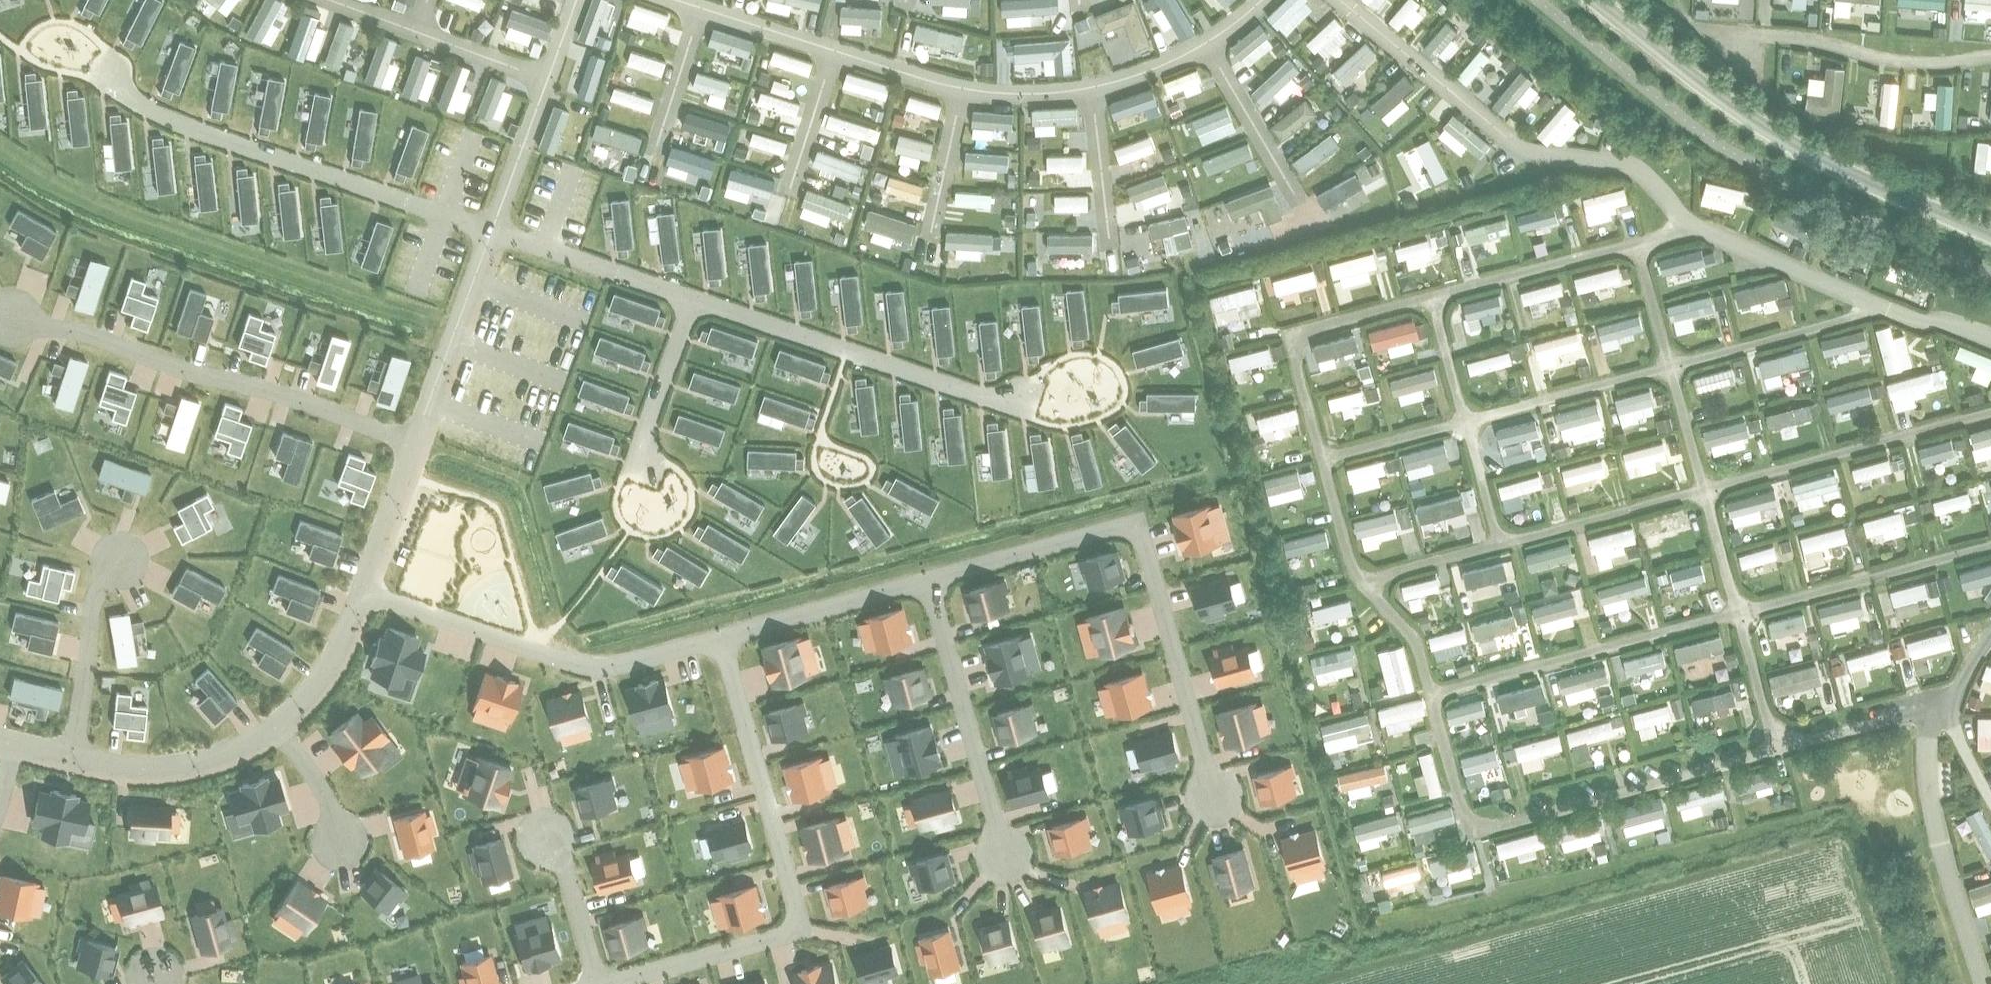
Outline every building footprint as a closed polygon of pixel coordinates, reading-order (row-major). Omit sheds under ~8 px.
[(79,12),(88,16),(92,9),(98,12),(104,0),(85,0),(83,5),(79,12)] [(120,41),(129,46),(133,39),(139,42),(161,0),(142,0),(124,34),(120,41)] [(278,0),(263,0),(245,33),(260,41),(281,2),(278,0)] [(401,0),(395,0),(392,8),(402,12),(406,2),(401,0)] [(482,0),(455,0),(480,8),(482,0)] [(608,0),(592,0),(578,36),(592,42),(608,0)] [(1058,0),(1002,0),(1003,15),(1059,10),(1058,0)] [(1148,43),(1133,0),(1093,14),(1099,31),(1124,22),(1133,48),(1148,43)] [(1177,0),(1157,0),(1180,38),(1194,29),(1177,0)] [(1266,15),(1277,26),(1305,0),(1282,0),(1266,15)] [(1415,0),(1405,0),(1389,19),(1399,27),(1419,3),(1415,0)] [(668,14),(634,2),(630,14),(663,26),(668,14)] [(879,24),(880,8),(841,5),(840,21),(879,24)] [(551,22),(513,8),(507,22),(546,37),(551,22)] [(317,18),(301,12),(286,55),(302,61),(317,18)] [(241,21),(232,16),(227,25),(237,30),(241,21)] [(1315,51),(1343,25),(1333,16),(1306,42),(1315,51)] [(354,26),(339,21),(323,64),(338,69),(354,26)] [(1457,30),(1446,21),(1424,48),(1435,57),(1457,30)] [(961,48),(964,35),(914,22),(910,35),(961,48)] [(1268,36),(1259,23),(1230,46),(1240,58),(1268,36)] [(753,41),(713,28),(708,43),(748,56),(753,41)] [(396,40),(380,35),(364,80),(380,86),(396,40)] [(1073,71),(1070,37),(1015,41),(1016,59),(1054,56),(1056,72),(1073,71)] [(162,86),(159,93),(168,97),(171,89),(177,92),(194,47),(178,41),(162,86)] [(1375,53),(1364,41),(1332,70),(1343,83),(1375,53)] [(1489,58),(1479,49),(1455,76),(1465,84),(1489,58)] [(661,74),(665,60),(630,50),(626,64),(661,74)] [(808,73),(812,62),(774,50),(770,61),(808,73)] [(593,98),(606,56),(591,51),(578,93),(593,98)] [(429,61),(414,55),(401,95),(415,100),(429,61)] [(1298,70),(1288,58),(1250,92),(1260,103),(1298,70)] [(210,108),(208,116),(218,117),(220,110),(226,111),(235,64),(219,61),(210,108)] [(469,68),(453,63),(437,107),(454,112),(469,68)] [(1808,94),(1806,111),(1839,114),(1844,69),(1827,67),(1824,95),(1808,94)] [(346,68),(342,78),(353,81),(356,72),(346,68)] [(1202,79),(1197,69),(1164,81),(1169,92),(1202,79)] [(1533,80),(1520,70),(1491,104),(1504,114),(1533,80)] [(33,71),(23,72),(29,127),(45,126),(41,78),(34,79),(33,71)] [(726,95),(730,81),(697,72),(693,86),(726,95)] [(886,98),(889,83),(847,72),(843,87),(886,98)] [(1415,87),(1404,74),(1370,104),(1381,116),(1415,87)] [(505,82),(490,76),(476,114),(490,119),(505,82)] [(258,124),(256,132),(266,134),(268,126),(274,128),(283,80),(267,77),(258,124)] [(1894,125),(1898,82),(1884,81),(1880,123),(1894,125)] [(1951,126),(1953,84),(1938,83),(1936,125),(1951,126)] [(649,111),(653,99),(614,86),(610,98),(649,111)] [(75,88),(65,89),(70,145),(87,143),(82,95),(75,96),(75,88)] [(1157,104),(1153,89),(1110,103),(1115,117),(1157,104)] [(800,103),(762,91),(758,102),(796,114),(800,103)] [(304,139),(303,147),(313,149),(314,141),(321,143),(330,95),(313,92),(304,139)] [(939,117),(942,104),(909,95),(905,108),(939,117)] [(1315,112),(1304,98),(1270,126),(1281,139),(1315,112)] [(1575,111),(1565,102),(1537,132),(1546,141),(1575,111)] [(569,111),(554,105),(538,147),(553,153),(569,111)] [(1232,120),(1226,106),(1194,119),(1200,133),(1232,120)] [(1076,121),(1075,107),(1032,108),(1032,123),(1076,121)] [(351,156),(349,164),(359,165),(360,157),(367,158),(375,111),(358,108),(351,156)] [(1012,128),(1013,113),(973,109),(971,124),(1012,128)] [(727,139),(731,123),(686,111),(682,127),(727,139)] [(118,113),(108,114),(114,170),(130,168),(125,120),(119,121),(118,113)] [(1490,144),(1452,113),(1442,125),(1480,156),(1490,144)] [(865,138),(869,126),(829,114),(825,126),(865,138)] [(638,151),(642,136),(597,122),(592,136),(638,151)] [(518,125),(510,123),(506,134),(514,137),(518,125)] [(395,170),(392,178),(401,181),(404,173),(410,176),(427,130),(411,125),(395,170)] [(933,142),(896,133),(891,149),(929,159),(933,142)] [(1338,145),(1330,133),(1292,160),(1300,172),(1338,145)] [(160,136),(150,137),(156,193),(173,191),(168,143),(161,144),(160,136)] [(1154,150),(1150,136),(1116,147),(1120,161),(1154,150)] [(1447,175),(1428,139),(1415,145),(1434,182),(1447,175)] [(1252,157),(1246,142),(1203,158),(1208,173),(1252,157)] [(711,176),(716,158),(672,145),(666,163),(711,176)] [(856,180),(862,165),(820,148),(814,164),(856,180)] [(1008,170),(1010,154),(966,150),(965,166),(1008,170)] [(203,152),(193,153),(198,209),(215,207),(210,159),(204,160),(203,152)] [(1084,155),(1047,156),(1047,171),(1084,170),(1084,155)] [(245,166),(235,167),(240,223),(257,221),(252,174),(246,174),(245,166)] [(770,196),(775,181),(731,169),(727,184),(770,196)] [(1362,186),(1354,173),(1315,194),(1323,207),(1362,186)] [(924,185),(890,174),(886,189),(920,199),(924,185)] [(1167,188),(1162,174),(1126,186),(1131,201),(1167,188)] [(286,180),(276,181),(282,237),(299,235),(294,188),(287,188),(286,180)] [(1745,189),(1707,180),(1704,193),(1742,202),(1745,189)] [(1283,216),(1271,184),(1225,201),(1231,217),(1259,206),(1265,222),(1283,216)] [(1624,186),(1582,197),(1586,212),(1628,201),(1624,186)] [(851,205),(809,189),(803,205),(845,221),(851,205)] [(991,206),(992,194),(955,192),(955,204),(991,206)] [(328,194),(318,196),(324,251),(341,250),(336,202),(329,202),(328,194)] [(1088,209),(1088,194),(1056,195),(1056,209),(1088,209)] [(628,198),(611,200),(616,248),(617,256),(627,255),(626,247),(633,246),(628,198)] [(1553,206),(1516,216),(1521,230),(1557,220),(1553,206)] [(1823,230),(1779,207),(1773,219),(1817,242),(1823,230)] [(911,240),(916,222),(870,208),(864,226),(911,240)] [(17,209),(10,222),(26,231),(18,246),(40,258),(48,244),(56,231),(17,209)] [(673,212),(657,213),(661,261),(662,269),(672,268),(671,260),(678,260),(673,212)] [(1191,244),(1184,214),(1147,222),(1151,238),(1174,233),(1177,247),(1191,244)] [(1504,217),(1464,229),(1468,243),(1508,232),(1504,217)] [(375,219),(360,265),(375,270),(391,225),(375,219)] [(720,227),(703,228),(708,276),(709,284),(719,283),(718,275),(724,274),(720,227)] [(992,249),(993,233),(946,232),(945,247),(992,249)] [(1093,251),(1093,234),(1048,234),(1048,251),(1093,251)] [(1869,250),(1834,235),(1827,250),(1862,266),(1869,250)] [(1426,239),(1394,247),(1397,259),(1430,251),(1426,239)] [(765,242),(749,244),(753,292),(754,300),(764,299),(763,291),(770,290),(765,242)] [(1705,264),(1701,248),(1658,259),(1662,275),(1705,264)] [(1373,252),(1329,263),(1333,277),(1377,266),(1373,252)] [(88,258),(72,305),(91,312),(107,264),(88,258)] [(811,259),(795,261),(800,308),(800,316),(810,315),(810,307),(816,307),(811,259)] [(1926,275),(1887,261),(1882,274),(1921,288),(1926,275)] [(1619,279),(1615,264),(1574,276),(1578,291),(1619,279)] [(1312,269),(1273,280),(1276,294),(1316,283),(1312,269)] [(857,274),(841,276),(845,324),(846,332),(856,331),(855,323),(862,322),(857,274)] [(129,276),(118,308),(132,312),(128,324),(146,329),(157,297),(139,291),(143,281),(129,276)] [(1785,278),(1735,291),(1738,306),(1788,293),(1785,278)] [(68,281),(64,293),(71,295),(75,284),(68,281)] [(1561,293),(1558,281),(1520,291),(1523,303),(1561,293)] [(1257,298),(1253,284),(1209,297),(1213,311),(1257,298)] [(188,288),(174,330),(204,340),(212,316),(198,311),(204,293),(188,288)] [(1082,288),(1065,290),(1071,338),(1071,346),(1081,345),(1081,337),(1087,336),(1082,288)] [(1119,300),(1111,301),(1112,311),(1120,310),(1168,305),(1166,288),(1118,293),(1119,300)] [(903,289),(886,291),(891,339),(892,347),(902,346),(901,338),(908,337),(903,289)] [(614,292),(609,308),(655,324),(662,326),(665,317),(658,314),(660,308),(614,292)] [(1713,310),(1709,294),(1668,304),(1672,320),(1713,310)] [(1501,310),(1498,296),(1462,303),(1465,318),(1501,310)] [(1039,304),(1022,306),(1027,354),(1028,362),(1038,361),(1037,353),(1044,352),(1039,304)] [(949,305),(932,307),(938,355),(939,363),(949,362),(948,354),(955,353),(949,305)] [(246,312),(236,343),(250,348),(246,358),(264,363),(274,332),(259,327),(262,317),(246,312)] [(1641,328),(1637,313),(1598,324),(1602,339),(1641,328)] [(1419,338),(1414,319),(1369,331),(1374,350),(1419,338)] [(996,320),(979,322),(985,369),(985,377),(995,376),(995,368),(1001,367),(996,320)] [(1890,323),(1876,327),(1887,372),(1901,368),(1890,323)] [(702,328),(698,337),(706,340),(752,355),(757,339),(711,324),(709,330),(702,328)] [(1866,346),(1863,330),(1821,340),(1825,355),(1866,346)] [(1580,346),(1577,332),(1534,343),(1537,357),(1580,346)] [(330,334),(314,381),(333,387),(349,340),(330,334)] [(1358,349),(1354,334),(1312,344),(1316,360),(1358,349)] [(600,335),(594,351),(639,368),(647,370),(650,361),(643,358),(645,352),(600,335)] [(1178,337),(1132,350),(1137,366),(1183,353),(1178,337)] [(1960,344),(1955,355),(1990,371),(1990,357),(1960,344)] [(1271,360),(1268,347),(1228,357),(1231,370),(1271,360)] [(780,348),(775,364),(820,380),(828,382),(831,373),(823,370),(826,364),(780,348)] [(1810,364),(1806,349),(1759,361),(1763,376),(1810,364)] [(1512,363),(1509,351),(1466,361),(1469,373),(1512,363)] [(390,353),(374,400),(393,407),(408,360),(390,353)] [(9,376),(16,362),(0,355),(0,372),(9,376)] [(67,356),(51,403),(70,409),(86,362),(67,356)] [(309,358),(306,370),(313,372),(317,361),(309,358)] [(53,362),(50,372),(57,374),(61,364),(53,362)] [(1437,384),(1433,368),(1391,379),(1395,395),(1437,384)] [(1735,381),(1732,368),(1695,376),(1698,390),(1735,381)] [(108,369),(97,402),(114,408),(111,418),(124,423),(135,390),(122,386),(125,375),(108,369)] [(694,371),(689,387),(735,402),(740,386),(694,371)] [(1934,386),(1930,372),(1887,383),(1891,398),(1934,386)] [(865,376),(855,377),(856,385),(861,433),(878,431),(872,384),(866,384),(865,376)] [(369,377),(365,389),(373,391),(377,380),(369,377)] [(584,378),(578,394),(624,411),(631,413),(634,404),(627,401),(629,395),(584,378)] [(1873,401),(1868,385),(1827,396),(1831,412),(1873,401)] [(1653,404),(1649,389),(1614,398),(1618,413),(1653,404)] [(1363,402),(1360,390),(1326,398),(1329,410),(1363,402)] [(909,392),(899,393),(900,401),(906,449),(922,447),(917,399),(910,400),(909,392)] [(1147,399),(1139,399),(1139,409),(1147,409),(1195,409),(1195,392),(1147,392),(1147,399)] [(179,394),(163,442),(182,448),(198,401),(179,394)] [(765,394),(760,410),(805,425),(813,428),(816,418),(809,416),(811,409),(765,394)] [(166,401),(162,411),(169,413),(173,403),(166,401)] [(223,402),(212,435),(228,440),(225,450),(239,455),(250,423),(237,419),(241,408),(223,402)] [(1599,418),(1596,403),(1555,413),(1559,428),(1599,418)] [(1813,418),(1809,403),(1765,414),(1769,429),(1813,418)] [(953,406),(943,407),(944,415),(949,463),(966,461),(960,413),(954,414),(953,406)] [(1299,422),(1295,408),(1256,418),(1259,432),(1299,422)] [(679,413),(674,429),(719,445),(724,429),(679,413)] [(1538,435),(1534,419),(1496,429),(1500,444),(1538,435)] [(569,420),(564,436),(609,452),(617,454),(620,445),(612,442),(614,436),(569,420)] [(1749,436),(1745,420),(1703,430),(1707,446),(1749,436)] [(997,421),(987,422),(988,430),(993,478),(1010,476),(1005,428),(998,429),(997,421)] [(1115,421),(1107,427),(1112,433),(1142,471),(1155,461),(1125,423),(1120,427),(1115,421)] [(1969,432),(1973,447),(1990,442),(1990,427),(1969,432)] [(280,430),(273,452),(287,457),(280,478),(297,483),(311,440),(294,435),(280,430)] [(1040,432),(1030,434),(1031,441),(1038,489),(1054,486),(1047,439),(1041,440),(1040,432)] [(1081,432),(1071,434),(1085,488),(1102,484),(1089,438),(1083,439),(1081,432)] [(1955,455),(1951,439),(1919,448),(1923,464),(1955,455)] [(1447,458),(1443,443),(1401,454),(1405,469),(1447,458)] [(1666,457),(1663,443),(1623,452),(1626,466),(1666,457)] [(748,449),(748,466),(796,467),(804,468),(804,458),(796,457),(796,451),(748,449)] [(346,452),(335,483),(352,489),(348,499),(363,504),(373,471),(361,467),(364,458),(346,452)] [(102,456),(96,475),(143,492),(150,474),(102,456)] [(1605,473),(1602,458),(1562,468),(1565,483),(1605,473)] [(1889,459),(1852,470),(1855,481),(1892,471),(1889,459)] [(1385,473),(1382,460),(1347,468),(1350,481),(1385,473)] [(1300,486),(1296,470),(1262,479),(1266,494),(1300,486)] [(590,471),(544,484),(548,500),(594,487),(602,485),(599,475),(592,478),(590,471)] [(1838,488),(1834,474),(1792,485),(1796,499),(1838,488)] [(1541,486),(1538,475),(1498,485),(1501,497),(1541,486)] [(886,478),(881,487),(888,491),(931,514),(939,499),(896,476),(893,482),(886,478)] [(3,501),(8,482),(0,479),(0,500),(3,501)] [(712,482),(707,490),(714,494),(755,519),(764,504),(723,480),(719,486),(712,482)] [(1778,503),(1774,488),(1727,500),(1731,516),(1778,503)] [(53,489),(29,499),(35,513),(42,529),(82,512),(76,496),(59,503),(53,489)] [(124,490),(122,497),(132,501),(134,493),(124,490)] [(1972,504),(1969,492),(1934,501),(1937,513),(1972,504)] [(802,493),(773,532),(787,542),(815,503),(802,493)] [(183,521),(173,526),(181,542),(211,527),(203,510),(211,506),(205,494),(177,509),(183,521)] [(851,494),(843,500),(876,545),(890,535),(861,496),(856,500),(851,494)] [(1465,510),(1461,494),(1415,506),(1419,522),(1465,510)] [(1177,522),(1175,523),(1181,546),(1183,545),(1185,551),(1220,542),(1212,514),(1223,511),(1221,505),(1210,507),(1210,505),(1175,515),(1177,522)] [(1398,526),(1394,511),(1353,521),(1356,537),(1398,526)] [(1904,525),(1899,511),(1863,521),(1868,535),(1904,525)] [(602,517),(556,532),(562,548),(607,532),(602,517)] [(298,519),(293,535),(312,541),(307,556),(331,564),(341,534),(298,519)] [(699,525),(693,534),(700,538),(742,562),(750,547),(709,523),(705,529),(699,525)] [(1847,538),(1843,524),(1800,535),(1808,565),(1825,561),(1821,545),(1830,542),(1833,552),(1836,553),(1840,552),(1843,549),(1840,540),(1847,538)] [(1635,541),(1631,527),(1588,538),(1591,552),(1635,541)] [(1328,546),(1325,531),(1283,541),(1287,556),(1328,546)] [(1574,558),(1570,543),(1525,555),(1529,569),(1574,558)] [(657,546),(652,555),(659,559),(700,584),(709,570),(668,545),(664,550),(657,546)] [(1777,558),(1773,546),(1739,555),(1743,568),(1777,558)] [(1086,558),(1080,560),(1083,570),(1088,569),(1092,584),(1120,577),(1113,551),(1086,558)] [(1507,579),(1503,562),(1462,571),(1466,589),(1507,579)] [(27,578),(24,592),(57,600),(60,586),(69,588),(74,571),(41,563),(37,580),(27,578)] [(1700,563),(1669,572),(1673,587),(1705,579),(1700,563)] [(1960,572),(1964,588),(1990,580),(1990,563),(1960,572)] [(611,565),(606,574),(613,578),(654,603),(663,589),(622,564),(618,569),(611,565)] [(185,566),(170,594),(191,606),(199,592),(217,601),(224,587),(185,566)] [(277,574),(271,589),(289,596),(284,610),(307,619),(318,589),(277,574)] [(1647,591),(1643,577),(1598,588),(1602,602),(1647,591)] [(996,580),(968,587),(976,617),(1004,609),(999,591),(1004,590),(1001,578),(996,580)] [(1229,578),(1192,588),(1198,611),(1204,610),(1206,617),(1224,613),(1222,605),(1235,602),(1229,578)] [(1439,590),(1437,578),(1401,586),(1404,598),(1439,590)] [(1928,597),(1924,581),(1890,590),(1894,606),(1928,597)] [(1578,611),(1573,596),(1531,607),(1536,623),(1578,611)] [(1864,614),(1861,598),(1819,607),(1822,622),(1864,614)] [(1352,614),(1348,600),(1312,610),(1315,623),(1352,614)] [(867,619),(859,621),(861,630),(870,628),(875,649),(910,640),(901,607),(867,616),(867,619)] [(1089,619),(1079,621),(1082,632),(1092,630),(1098,653),(1133,644),(1131,637),(1133,636),(1127,614),(1125,615),(1123,608),(1089,617),(1089,619)] [(15,611),(11,628),(30,632),(27,646),(50,652),(58,621),(15,611)] [(126,613),(107,616),(115,666),(134,663),(126,613)] [(1518,630),(1514,615),(1471,625),(1474,639),(1518,630)] [(1806,630),(1803,615),(1769,622),(1772,637),(1806,630)] [(139,620),(131,621),(133,633),(141,632),(139,620)] [(255,626),(246,640),(263,650),(255,663),(277,676),(293,649),(255,626)] [(380,635),(371,661),(375,663),(371,675),(388,681),(385,688),(396,692),(399,684),(402,672),(415,676),(423,652),(413,649),(418,636),(387,626),(384,636),(380,635)] [(1466,641),(1463,629),(1429,637),(1432,649),(1466,641)] [(1951,648),(1948,632),(1906,642),(1910,658),(1951,648)] [(766,654),(764,654),(769,677),(772,676),(774,683),(809,674),(802,648),(812,645),(809,636),(799,639),(799,638),(764,647),(766,654)] [(989,652),(986,653),(992,675),(995,675),(996,682),(1031,673),(1025,648),(1033,646),(1031,636),(1022,638),(1022,636),(987,645),(989,652)] [(1724,651),(1720,637),(1675,647),(1679,662),(1724,651)] [(1216,655),(1211,657),(1218,684),(1255,674),(1248,647),(1234,651),(1232,645),(1215,649),(1216,655)] [(1402,646),(1389,649),(1399,692),(1413,689),(1402,646)] [(1891,659),(1888,647),(1847,657),(1850,669),(1891,659)] [(1354,664),(1350,648),(1311,658),(1315,674),(1354,664)] [(1666,665),(1663,651),(1623,660),(1627,675),(1666,665)] [(1821,683),(1816,663),(1769,676),(1774,696),(1821,683)] [(1986,663),(1981,677),(1990,681),(1990,665),(1986,663)] [(1608,681),(1604,666),(1558,678),(1561,693),(1608,681)] [(893,674),(887,675),(890,687),(896,685),(900,701),(928,694),(920,667),(893,674)] [(206,668),(195,679),(207,693),(196,703),(213,722),(236,701),(206,668)] [(1109,684),(1100,686),(1102,695),(1112,693),(1117,714),(1152,705),(1143,671),(1108,680),(1109,684)] [(483,672),(471,708),(474,709),(471,717),(481,720),(484,713),(508,721),(520,685),(514,682),(514,680),(493,673),(493,675),(483,672)] [(12,675),(7,695),(57,707),(62,687),(12,675)] [(635,685),(627,687),(636,724),(638,723),(641,731),(652,728),(650,720),(674,714),(664,677),(658,679),(657,676),(634,682),(635,685)] [(1545,700),(1540,683),(1497,695),(1502,711),(1545,700)] [(581,687),(547,697),(555,730),(560,729),(563,740),(573,737),(570,726),(590,721),(581,687)] [(114,690),(111,725),(125,726),(124,736),(142,738),(146,705),(128,703),(129,691),(114,690)] [(1736,705),(1732,690),(1692,699),(1696,715),(1736,705)] [(1424,714),(1420,698),(1378,709),(1381,724),(1424,714)] [(1485,716),(1481,700),(1446,709),(1450,724),(1485,716)] [(796,702),(768,709),(776,737),(803,730),(799,713),(803,712),(800,701),(796,702)] [(1255,701),(1218,711),(1227,744),(1264,735),(1258,712),(1265,711),(1263,702),(1256,704),(1255,701)] [(1024,704),(995,711),(1003,740),(1032,732),(1027,715),(1034,713),(1031,702),(1024,704)] [(1671,719),(1667,704),(1633,714),(1638,728),(1671,719)] [(34,706),(32,714),(44,717),(46,709),(34,706)] [(355,711),(328,731),(335,740),(331,743),(348,765),(354,760),(362,771),(376,759),(382,766),(390,760),(385,753),(377,743),(387,735),(371,715),(363,722),(355,711)] [(1369,728),(1365,713),(1322,724),(1326,739),(1369,728)] [(1620,713),(1609,716),(1613,730),(1624,727),(1620,713)] [(1976,717),(1977,735),(1990,735),(1990,717),(1976,717)] [(1612,735),(1608,721),(1566,733),(1570,747),(1612,735)] [(897,737),(887,740),(889,750),(899,747),(905,772),(940,763),(938,756),(941,755),(935,733),(932,734),(930,727),(896,736),(897,737)] [(1170,731),(1135,740),(1142,767),(1155,764),(1157,769),(1175,764),(1174,759),(1178,758),(1170,731)] [(1562,749),(1558,734),(1515,746),(1519,761),(1562,749)] [(689,757),(679,760),(682,768),(691,766),(697,788),(732,779),(723,745),(688,754),(689,757)] [(1499,765),(1495,748),(1458,757),(1463,774),(1499,765)] [(1430,752),(1419,755),(1429,796),(1441,793),(1430,752)] [(463,753),(460,763),(470,767),(462,792),(495,804),(497,798),(500,799),(508,775),(505,775),(508,765),(475,754),(474,757),(463,753)] [(821,759),(787,768),(794,798),(829,789),(824,768),(832,766),(830,758),(822,760),(821,759)] [(1291,764),(1257,773),(1264,801),(1292,794),(1288,778),(1294,776),(1291,764)] [(1387,780),(1384,765),(1339,774),(1342,790),(1387,780)] [(1042,767),(1006,777),(1013,804),(1049,795),(1042,767)] [(1777,783),(1772,767),(1735,777),(1740,793),(1777,783)] [(233,809),(224,811),(228,824),(237,821),(251,817),(254,828),(277,822),(274,812),(285,809),(276,775),(265,779),(264,775),(241,781),(242,785),(228,789),(233,809)] [(606,778),(578,785),(585,813),(613,805),(608,789),(612,788),(609,777),(606,778)] [(1724,796),(1720,782),(1674,795),(1677,808),(1724,796)] [(950,787),(911,797),(919,827),(958,817),(950,787)] [(38,791),(31,821),(44,824),(42,835),(65,840),(68,829),(83,833),(91,835),(94,824),(85,822),(90,802),(74,799),(75,794),(52,788),(51,794),(38,791)] [(1125,804),(1120,806),(1123,817),(1128,816),(1132,832),(1159,824),(1152,797),(1125,804)] [(1665,813),(1660,797),(1617,809),(1622,825),(1665,813)] [(167,805),(131,804),(131,838),(166,839),(167,805)] [(1454,820),(1450,805),(1407,817),(1411,832),(1454,820)] [(1978,809),(1966,816),(1989,857),(1990,856),(1990,832),(1978,809)] [(420,810),(395,816),(405,853),(430,847),(426,833),(433,832),(428,813),(422,815),(420,810)] [(1605,830),(1601,813),(1555,826),(1560,843),(1605,830)] [(1401,830),(1397,814),(1353,825),(1357,841),(1401,830)] [(837,816),(803,825),(811,858),(846,849),(840,827),(848,825),(846,816),(838,818),(837,816)] [(1079,817),(1052,824),(1060,851),(1087,844),(1082,828),(1087,826),(1084,816),(1079,817)] [(743,818),(709,827),(716,857),(729,853),(731,859),(749,854),(747,849),(751,848),(743,818)] [(1315,829),(1281,838),(1290,872),(1312,866),(1314,874),(1323,872),(1321,864),(1324,863),(1315,829)] [(1545,845),(1541,831),(1497,843),(1500,857),(1545,845)] [(475,848),(468,850),(473,870),(480,868),(484,881),(509,874),(499,837),(474,844),(475,848)] [(597,860),(592,861),(600,890),(637,880),(629,851),(615,855),(613,848),(595,853),(597,860)] [(1477,864),(1472,848),(1429,861),(1433,877),(1477,864)] [(1217,860),(1211,862),(1216,881),(1222,879),(1226,895),(1251,889),(1240,849),(1216,855),(1217,860)] [(915,860),(910,861),(913,872),(918,871),(923,887),(951,880),(944,852),(915,860)] [(1419,877),(1416,863),(1381,872),(1385,886),(1419,877)] [(374,866),(358,886),(386,909),(396,896),(399,899),(405,891),(403,888),(374,866)] [(1182,866),(1148,875),(1157,909),(1179,903),(1181,910),(1189,908),(1187,901),(1191,900),(1182,866)] [(0,883),(0,909),(28,915),(33,893),(42,895),(44,887),(35,885),(36,881),(2,873),(0,883)] [(857,876),(828,884),(835,911),(864,903),(860,887),(864,886),(861,875),(857,876)] [(293,880),(273,910),(277,913),(274,919),(280,923),(284,917),(303,930),(323,899),(293,880)] [(1118,881),(1086,890),(1097,928),(1099,927),(1100,934),(1118,929),(1116,923),(1128,920),(1118,881)] [(1967,889),(1973,905),(1990,899),(1990,881),(1967,889)] [(118,898),(112,900),(117,918),(123,916),(124,921),(163,910),(156,883),(117,894),(118,898)] [(721,896),(710,898),(713,907),(723,905),(729,926),(763,917),(755,884),(720,893),(721,896)] [(1059,904),(1032,911),(1041,945),(1058,941),(1059,947),(1070,944),(1069,938),(1059,904)] [(222,905),(193,913),(202,949),(232,941),(231,938),(236,936),(231,917),(226,919),(222,905)] [(539,925),(515,931),(525,967),(531,965),(531,967),(550,962),(549,960),(561,957),(551,922),(548,923),(545,914),(536,916),(539,925)] [(639,915),(604,924),(612,952),(647,943),(642,927),(647,926),(643,914),(639,915)] [(1008,918),(981,925),(990,960),(1006,955),(1007,960),(1018,957),(1017,952),(1008,918)] [(924,943),(920,944),(924,961),(929,960),(932,973),(957,966),(947,930),(922,936),(924,943)] [(82,936),(79,949),(83,950),(79,965),(107,973),(115,945),(87,937),(82,936)] [(856,953),(864,983),(879,979),(880,983),(889,983),(888,977),(898,974),(890,944),(856,953)] [(457,965),(463,983),(497,983),(488,955),(457,965)] [(3,979),(7,983),(45,983),(44,983),(25,960),(3,979)] [(795,971),(799,983),(836,983),(830,962),(822,964),(821,961),(798,968),(798,970),(795,971)] [(412,983),(433,983),(431,979),(419,982),(416,973),(410,975),(413,983),(412,983)]
